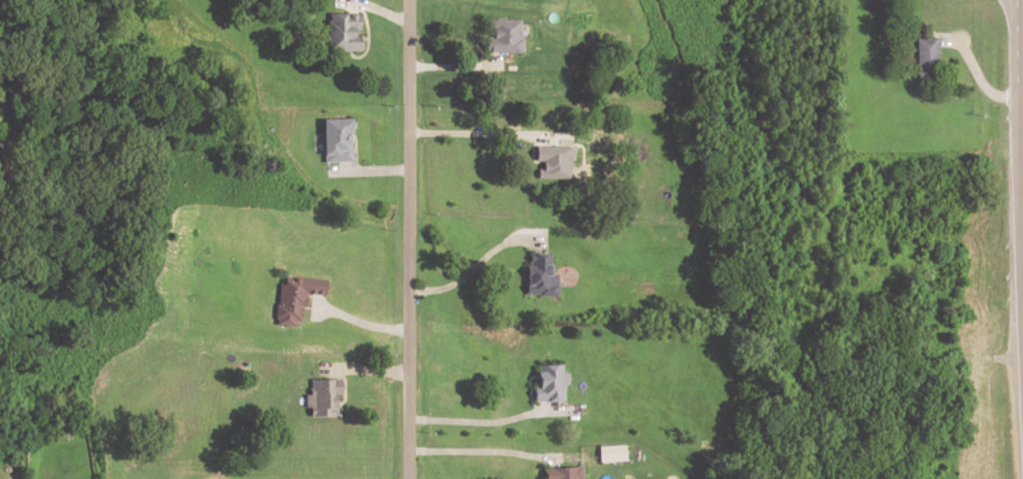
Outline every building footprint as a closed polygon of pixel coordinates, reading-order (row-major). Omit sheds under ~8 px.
[(358,14),(358,28),(352,28),(352,36),(357,36),(357,51),(350,51),(326,51),(326,14),(345,14),(345,18),(348,18),(348,14),(358,14)] [(492,39),(492,36),(492,30),(487,30),(487,21),(520,21),(520,38),(522,38),(522,53),(485,53),(485,39),(492,39)] [(916,38),(936,38),(937,80),(916,80),(916,38)] [(350,118),(350,122),(353,124),(353,128),(350,129),(351,161),(324,162),(322,119),(350,118)] [(543,162),(543,163),(542,172),(537,172),(537,178),(568,179),(568,169),(570,169),(570,162),(572,162),(572,147),(535,146),(535,162),(543,162)] [(528,254),(528,267),(525,267),(525,278),(526,278),(526,280),(526,287),(525,287),(525,293),(537,293),(537,296),(557,296),(557,274),(550,274),(550,254),(528,254)] [(306,295),(305,307),(301,307),(300,321),(295,320),(294,326),(276,325),(279,284),(284,284),(285,278),(325,281),(324,296),(306,295)] [(537,372),(537,365),(561,365),(562,372),(567,372),(567,384),(562,384),(562,399),(533,400),(533,385),(538,385),(538,380),(534,381),(534,376),(534,372),(537,372)] [(340,392),(337,392),(337,414),(309,414),(309,406),(304,406),(304,393),(309,393),(309,378),(340,378),(340,392)] [(598,446),(599,461),(625,460),(624,445),(598,446)] [(581,465),(582,478),(578,478),(543,478),(542,468),(581,465)]
